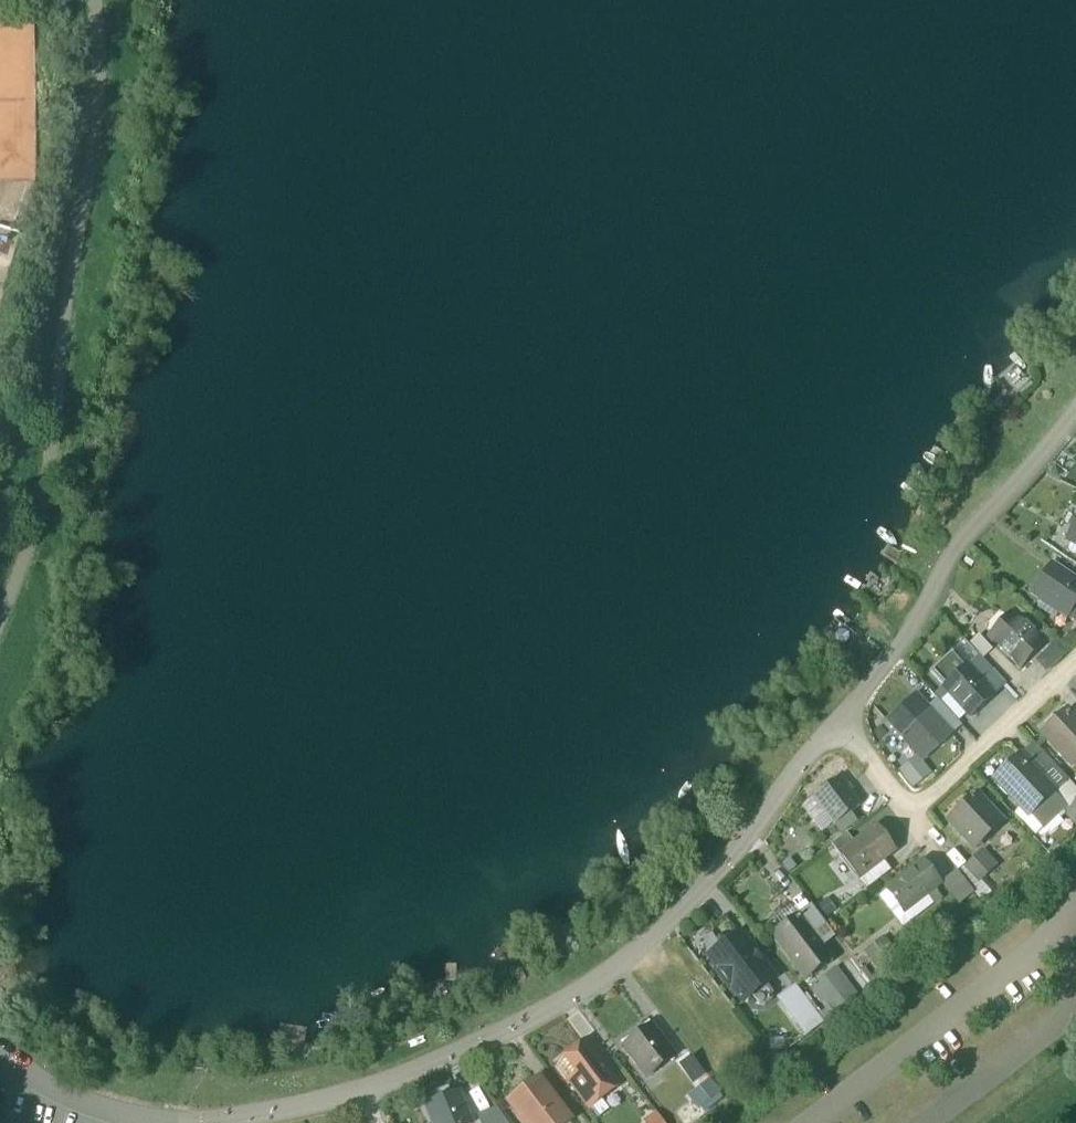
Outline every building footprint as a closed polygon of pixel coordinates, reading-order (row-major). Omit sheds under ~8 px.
[(12,265),(18,231),(0,228),(0,263),(12,265)] [(1060,570),(1041,598),(1069,617),(1075,606),(1075,581),(1060,570)] [(1016,617),(993,641),(1021,667),(1044,643),(1016,617)] [(1005,685),(980,659),(968,670),(993,696),(1005,685)] [(968,670),(966,667),(944,687),(971,716),(993,696),(968,670)] [(887,718),(904,736),(932,711),(915,692),(887,718)] [(952,733),(932,711),(904,736),(925,759),(952,733)] [(1069,713),(1044,736),(1072,766),(1075,762),(1075,721),(1069,713)] [(929,771),(919,759),(904,772),(914,784),(929,771)] [(1025,764),(1001,786),(1030,817),(1054,795),(1025,764)] [(860,805),(840,779),(815,799),(835,825),(860,805)] [(975,795),(947,820),(974,849),(1001,824),(975,795)] [(1054,795),(1030,817),(1043,830),(1067,808),(1054,795)] [(855,843),(840,855),(858,879),(895,851),(876,827),(855,843)] [(847,833),(832,844),(840,855),(855,843),(847,833)] [(965,904),(1004,867),(984,847),(945,883),(965,904)] [(923,863),(888,890),(895,899),(893,900),(896,903),(897,902),(904,911),(939,884),(923,863)] [(823,946),(800,914),(774,934),(807,979),(826,965),(816,951),(823,946)] [(740,936),(712,958),(720,968),(718,970),(732,987),(733,986),(744,1000),(772,978),(761,964),(763,962),(755,952),(753,953),(740,936)] [(882,972),(901,957),(885,938),(867,952),(882,972)] [(838,968),(816,985),(836,1010),(858,993),(838,968)] [(811,1008),(796,987),(780,998),(796,1019),(811,1008)] [(811,1008),(796,1019),(806,1032),(821,1021),(811,1008)] [(674,1053),(649,1021),(620,1043),(645,1075),(674,1053)] [(606,1074),(583,1044),(566,1058),(578,1073),(571,1079),(592,1106),(620,1085),(609,1071),(606,1074)] [(714,1082),(693,1096),(699,1105),(720,1092),(714,1082)] [(542,1086),(514,1107),(526,1122),(567,1122),(569,1121),(542,1086)] [(459,1093),(428,1105),(435,1122),(471,1122),(459,1093)] [(656,1113),(647,1121),(648,1122),(664,1122),(656,1113)]
